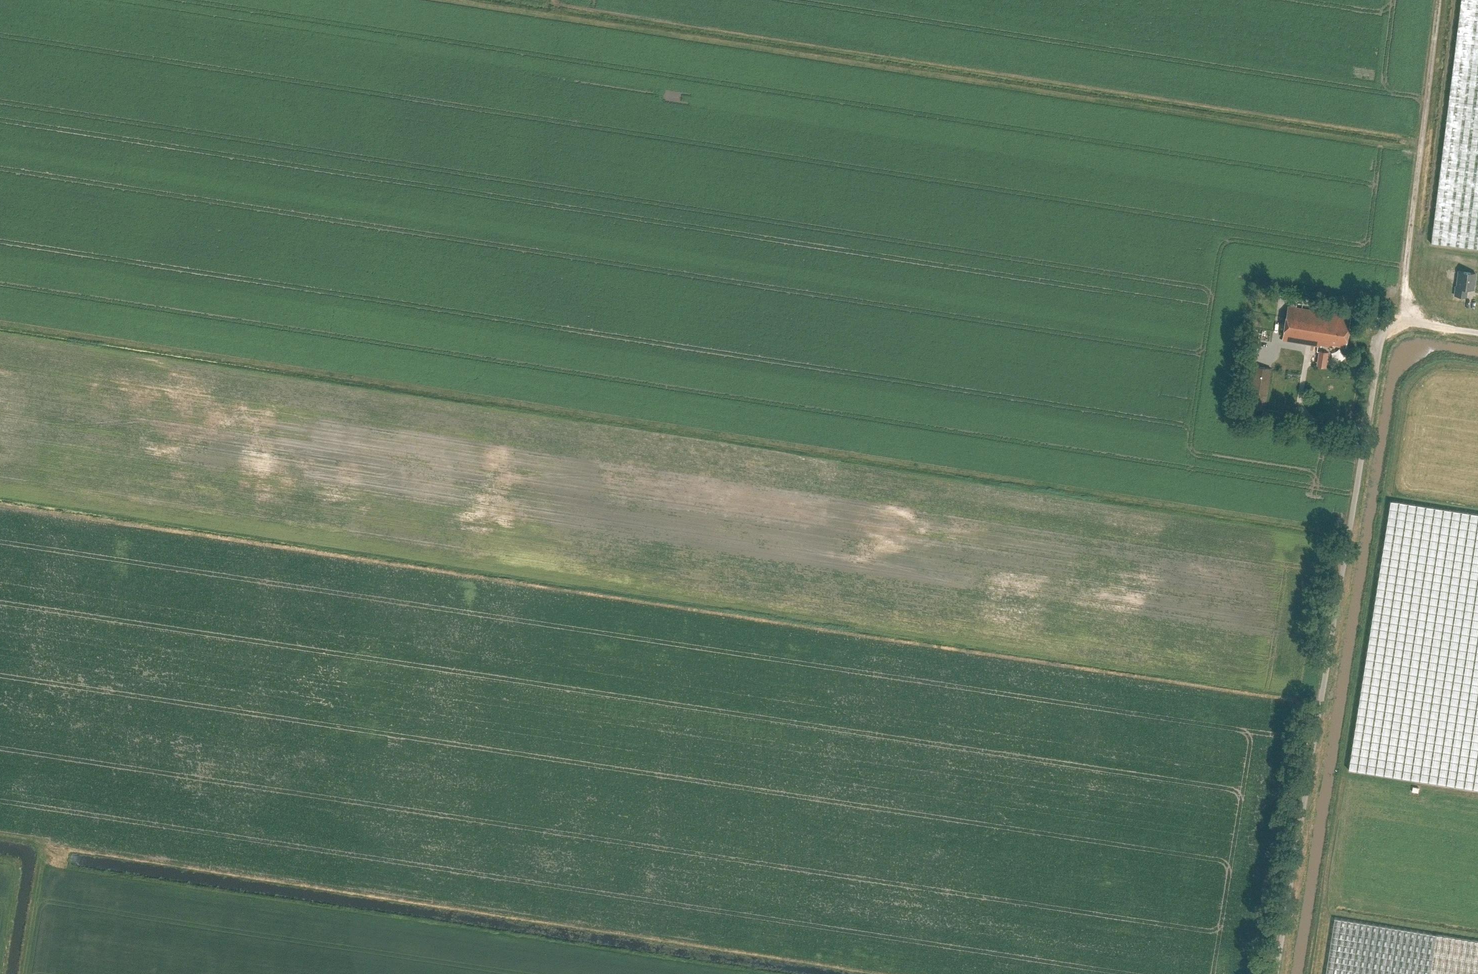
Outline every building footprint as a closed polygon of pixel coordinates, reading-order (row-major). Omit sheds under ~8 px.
[(1431,243),(1477,249),(1477,0),(1461,0),(1431,243)] [(1474,289),(1476,273),(1459,271),(1457,286),(1456,286),(1455,295),(1466,297),(1467,288),(1474,289)] [(1285,321),(1349,331),(1351,316),(1288,306),(1286,319),(1285,321)] [(1285,321),(1286,319),(1276,318),(1272,338),(1282,340),(1325,347),(1325,346),(1333,347),(1333,344),(1346,347),(1349,331),(1285,321)] [(1317,366),(1326,368),(1327,363),(1328,352),(1319,351),(1317,366)] [(1265,410),(1272,368),(1253,365),(1247,407),(1265,410)] [(1390,500),(1348,771),(1477,791),(1477,514),(1390,500)] [(1341,919),(1335,918),(1326,973),(1477,973),(1477,941),(1341,919)]
